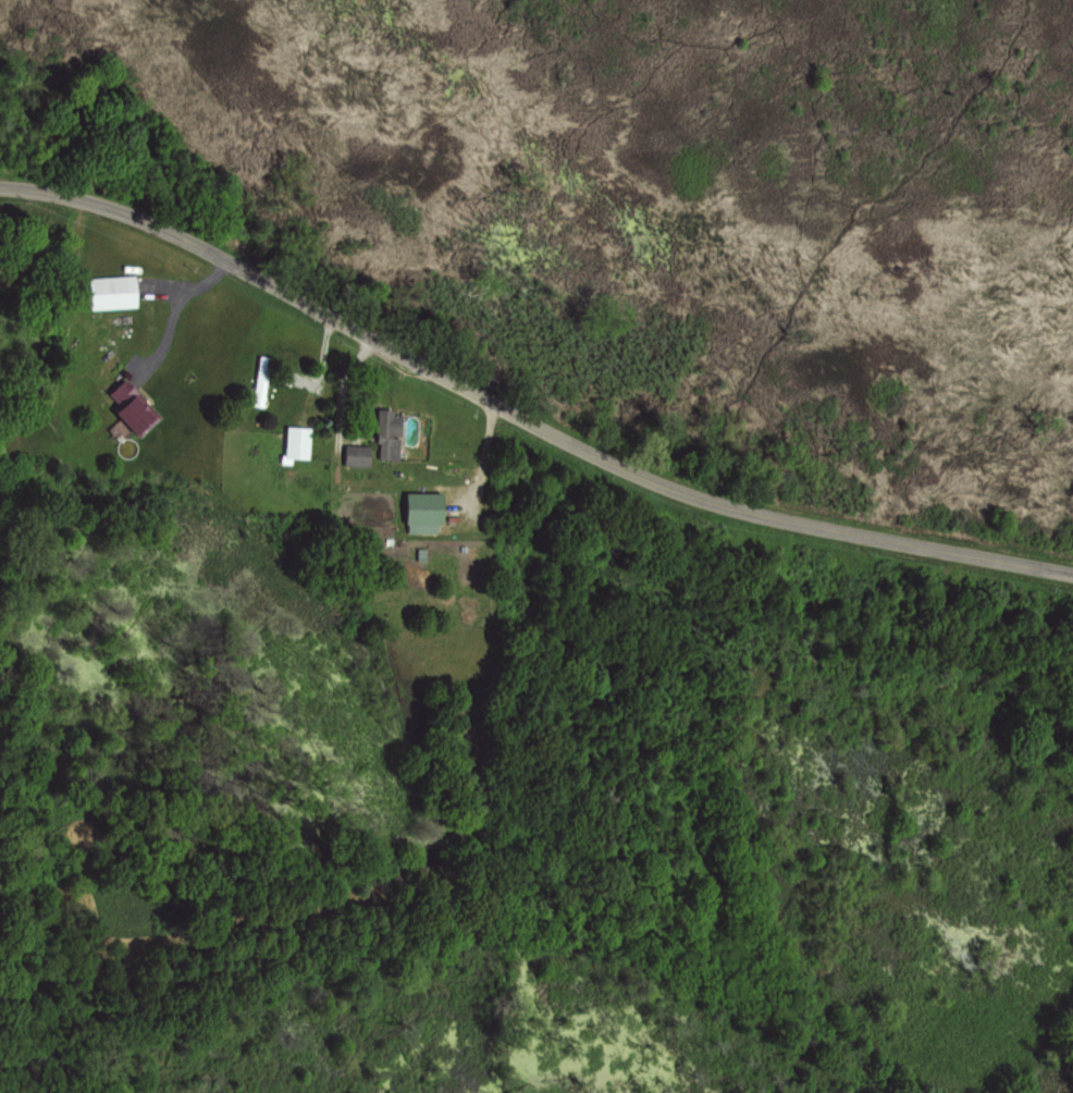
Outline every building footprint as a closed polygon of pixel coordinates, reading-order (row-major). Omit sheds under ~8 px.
[(140,309),(140,276),(93,276),(93,309),(140,309)] [(272,358),(262,357),(256,407),(267,408),(272,358)] [(165,417),(128,381),(112,397),(125,409),(120,414),(144,438),(165,417)] [(380,411),(380,461),(403,461),(403,411),(380,411)] [(313,460),(313,428),(290,428),(290,460),(313,460)] [(374,447),(348,446),(348,467),(373,467),(374,447)] [(447,494),(410,494),(410,525),(447,525),(447,494)]
